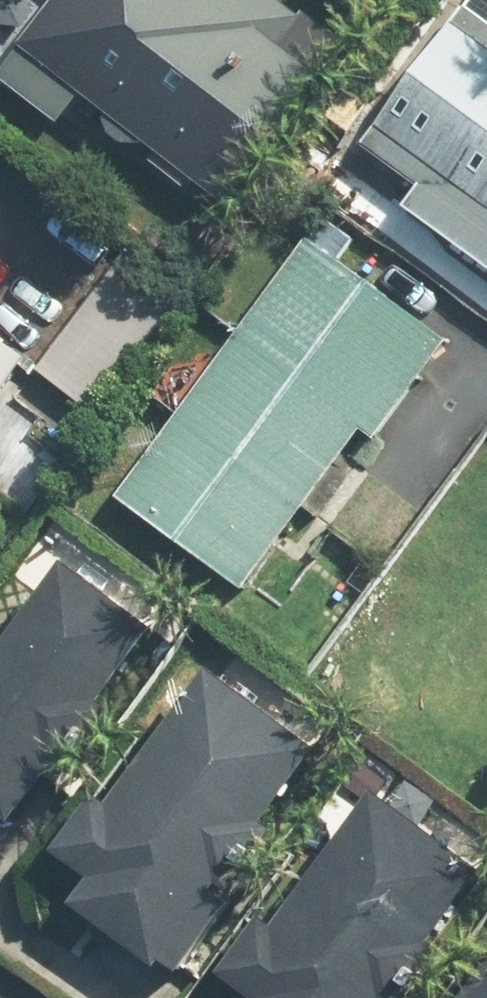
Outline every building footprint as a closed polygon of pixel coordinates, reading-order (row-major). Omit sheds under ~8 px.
[(43,36),(12,77),(72,124),(103,83),(255,198),(349,75),(287,27),(307,2),(304,0),(20,0),(11,12),(43,36)] [(364,158),(417,197),(405,214),(486,274),(486,0),(479,0),(364,158)] [(330,216),(224,357),(206,343),(168,394),(186,408),(123,491),(247,584),(370,420),(388,434),(460,338),(349,254),(360,239),(330,216)] [(139,239),(45,364),(111,414),(205,289),(139,239)] [(37,502),(81,440),(9,388),(31,357),(0,335),(0,475),(37,502)] [(1,798),(31,820),(178,613),(90,551),(0,677),(0,799),(1,798)] [(252,889),(238,879),(341,736),(230,657),(133,793),(122,785),(76,848),(109,871),(89,900),(192,973),(252,889)] [(259,984),(276,995),(274,997),(411,997),(486,884),(486,841),(395,780),(296,930),(278,918),(242,972),(259,984)]
